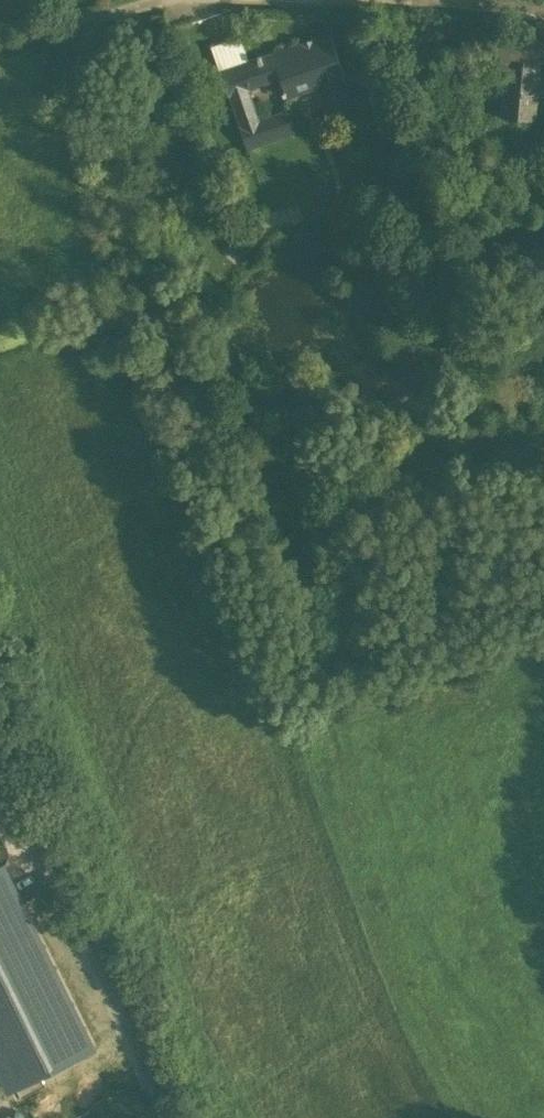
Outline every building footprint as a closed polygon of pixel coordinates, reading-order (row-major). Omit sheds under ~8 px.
[(329,41),(273,59),(277,72),(285,98),(316,88),(329,128),(351,121),(338,82),(342,81),(329,41)] [(537,124),(537,118),(541,66),(543,66),(543,46),(490,43),(488,75),(504,76),(501,122),(537,124)] [(277,72),(273,59),(271,54),(220,71),(238,128),(253,123),(241,85),(277,72)] [(253,123),(238,128),(247,153),(293,138),(285,113),(253,123)] [(537,118),(537,124),(536,138),(536,145),(543,145),(543,119),(537,118)] [(537,124),(501,122),(500,136),(536,138),(537,124)] [(0,865),(0,1068),(10,1088),(94,1046),(3,864),(0,865)]
